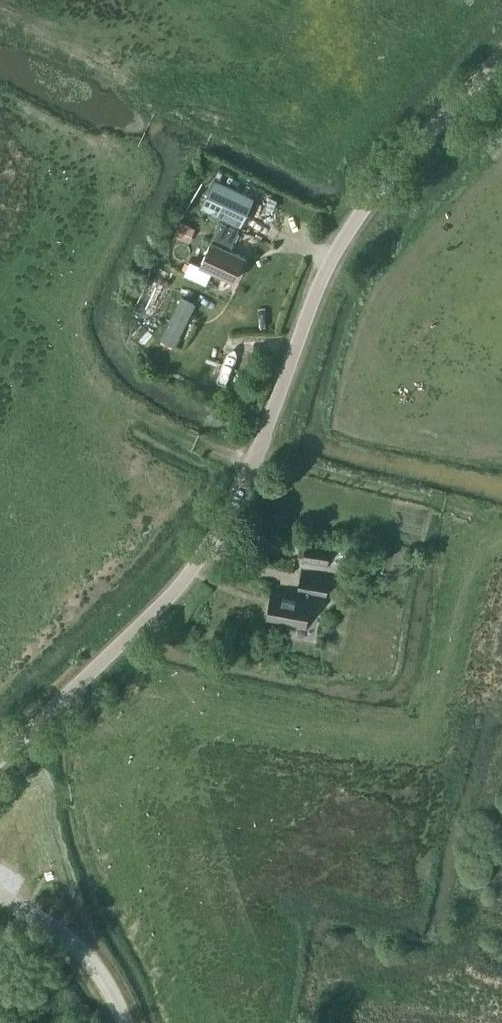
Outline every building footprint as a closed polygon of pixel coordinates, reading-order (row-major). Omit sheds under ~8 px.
[(214,179),(201,207),(240,224),(252,197),(214,179)] [(220,220),(210,241),(211,241),(201,264),(190,260),(184,273),(207,283),(213,270),(234,279),(245,256),(229,248),(238,228),(220,220)] [(186,241),(192,227),(183,222),(177,236),(186,241)] [(148,278),(130,315),(143,322),(162,284),(148,278)] [(155,330),(162,333),(179,294),(173,291),(155,330)] [(182,293),(163,335),(177,342),(197,299),(182,293)] [(308,538),(307,542),(304,557),(330,561),(333,542),(308,538)] [(267,620),(302,625),(308,594),(325,597),(330,574),(302,570),(299,589),(273,585),(267,620)]
